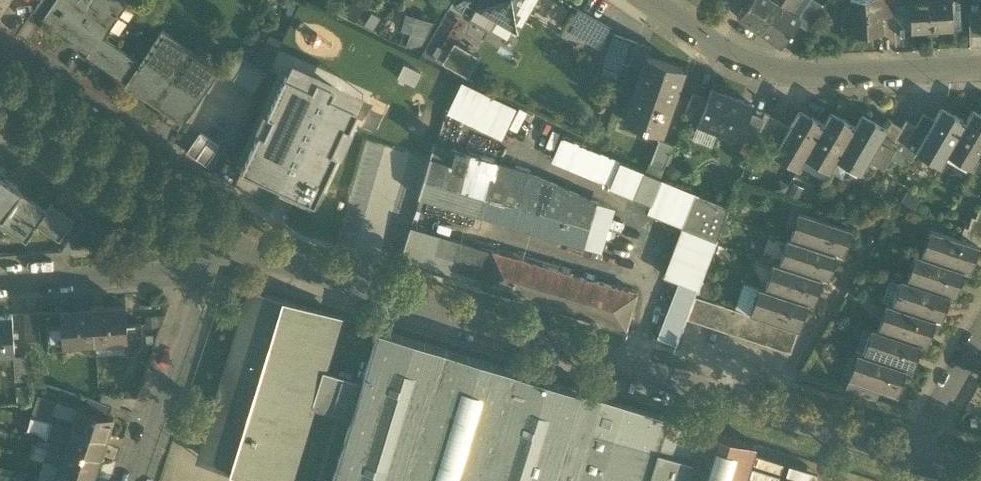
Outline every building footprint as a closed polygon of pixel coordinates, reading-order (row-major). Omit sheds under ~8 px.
[(40,25),(44,21),(42,19),(55,0),(40,0),(28,18),(40,25)] [(126,83),(139,63),(103,38),(129,0),(88,0),(86,4),(81,0),(55,0),(42,19),(44,21),(89,51),(86,56),(126,83)] [(343,14),(355,21),(364,7),(353,0),(351,0),(343,14)] [(462,13),(466,4),(475,9),(478,4),(481,0),(453,0),(450,6),(462,13)] [(478,4),(498,15),(515,25),(516,26),(531,0),(481,0),(478,4)] [(538,12),(549,21),(562,5),(555,0),(547,0),(538,12)] [(779,4),(774,0),(749,0),(738,17),(759,31),(779,4)] [(779,4),(791,11),(799,0),(782,0),(779,4)] [(808,0),(799,0),(791,11),(798,16),(808,0)] [(807,29),(823,3),(818,0),(808,0),(798,16),(801,18),(798,22),(807,29)] [(852,36),(883,34),(882,16),(881,0),(850,0),(852,36)] [(894,3),(894,0),(881,0),(882,16),(894,16),(894,3)] [(911,30),(953,28),(953,21),(960,20),(960,8),(955,9),(954,0),(910,0),(910,2),(911,30)] [(327,2),(320,12),(334,18),(340,8),(327,2)] [(894,3),(894,16),(905,30),(911,30),(910,2),(894,3)] [(491,29),(498,15),(478,4),(475,9),(470,18),(491,29)] [(798,16),(791,11),(779,4),(759,31),(781,46),(798,22),(801,18),(798,16)] [(565,29),(599,48),(611,27),(577,8),(565,29)] [(970,36),(980,35),(980,12),(969,12),(970,36)] [(410,33),(406,46),(411,48),(422,44),(434,23),(406,14),(401,30),(410,33)] [(507,38),(515,25),(498,15),(491,29),(507,38)] [(124,85),(181,124),(219,68),(162,29),(139,63),(126,83),(124,85)] [(630,63),(637,42),(614,33),(602,68),(625,75),(629,63),(630,63)] [(251,62),(268,70),(281,40),(269,35),(262,49),(258,48),(251,62)] [(630,63),(644,68),(648,56),(649,56),(652,47),(637,42),(630,63)] [(447,51),(437,46),(433,54),(442,60),(447,51)] [(445,62),(465,74),(474,59),(454,47),(445,62)] [(223,73),(253,93),(266,73),(236,53),(223,73)] [(625,121),(661,133),(684,68),(649,56),(648,56),(644,68),(625,121)] [(364,95),(292,61),(285,76),(312,88),(317,79),(335,87),(330,97),(358,109),(364,95)] [(404,64),(398,77),(414,85),(421,72),(404,64)] [(259,132),(242,170),(282,188),(314,203),(337,153),(332,151),(344,126),(349,128),(358,109),(330,97),(335,87),(317,79),(312,88),(285,76),(285,75),(267,114),(272,116),(264,134),(259,132)] [(516,108),(461,82),(447,112),(502,138),(516,108)] [(700,120),(699,121),(719,129),(739,137),(740,136),(748,113),(752,104),(712,88),(708,99),(700,120)] [(685,114),(700,120),(708,99),(693,93),(685,114)] [(942,107),(940,109),(953,117),(954,114),(942,107)] [(801,109),(799,112),(811,119),(812,116),(801,109)] [(947,154),(950,149),(966,121),(954,114),(953,117),(940,109),(934,120),(922,140),(918,147),(943,161),(947,154)] [(972,112),(980,117),(980,114),(973,109),(972,112)] [(765,111),(762,119),(756,135),(767,142),(779,120),(765,111)] [(264,112),(255,130),(259,132),(264,134),(272,116),(267,114),(264,112)] [(805,157),(808,152),(825,123),(812,116),(811,119),(799,112),(791,127),(778,148),(777,150),(801,164),(805,157)] [(832,112),(830,114),(843,121),(844,119),(832,112)] [(966,121),(950,149),(974,163),(978,157),(980,152),(980,117),(972,112),(966,121)] [(740,136),(743,137),(752,115),(748,113),(740,136)] [(863,113),(861,116),(873,123),(875,121),(863,113)] [(923,113),(916,126),(911,134),(912,134),(922,140),(934,120),(923,113)] [(830,114),(825,123),(808,152),(832,166),(836,159),(839,154),(856,126),(844,119),(843,121),(830,114)] [(754,141),(756,135),(762,119),(752,115),(743,137),(754,141)] [(861,116),(856,126),(839,154),(851,161),(848,166),(861,173),(868,161),(869,159),(880,140),(887,128),(875,121),(873,123),(861,116)] [(791,127),(779,120),(767,142),(778,148),(791,127)] [(906,120),(902,127),(894,141),(899,144),(899,143),(905,147),(912,134),(911,134),(916,126),(906,120)] [(713,143),(719,129),(699,121),(693,136),(695,139),(710,145),(713,143)] [(892,155),(899,144),(894,141),(902,127),(891,121),(887,128),(880,140),(891,147),(888,153),(892,155)] [(341,155),(353,130),(349,128),(344,126),(332,151),(337,153),(341,155)] [(200,132),(186,152),(196,159),(210,139),(200,132)] [(899,144),(892,155),(891,158),(907,167),(915,151),(918,147),(922,140),(912,134),(905,147),(899,143),(899,144)] [(613,187),(622,162),(562,137),(552,161),(613,187)] [(206,165),(220,146),(210,139),(196,159),(206,165)] [(651,162),(664,167),(673,144),(660,139),(651,162)] [(891,147),(880,140),(869,159),(878,164),(882,163),(888,153),(891,147)] [(420,197),(512,225),(528,172),(516,169),(455,151),(456,150),(435,144),(420,197)] [(940,166),(943,161),(918,147),(915,151),(940,166)] [(972,168),(974,163),(950,149),(947,154),(972,168)] [(800,165),(801,164),(777,150),(774,154),(798,168),(800,165)] [(829,171),(832,166),(808,152),(805,157),(829,171)] [(884,170),(891,158),(892,155),(888,153),(882,163),(878,164),(869,159),(868,161),(884,170)] [(836,159),(848,166),(851,161),(839,154),(836,159)] [(825,179),(829,171),(805,157),(801,164),(800,165),(825,179)] [(832,166),(829,171),(841,178),(848,166),(836,159),(832,166)] [(613,187),(634,195),(643,170),(622,162),(613,187)] [(662,178),(643,170),(634,195),(653,203),(662,178)] [(596,202),(528,172),(512,225),(584,245),(596,202)] [(3,220),(21,193),(21,192),(0,178),(0,218),(3,220)] [(698,193),(662,178),(653,203),(650,211),(685,225),(686,226),(698,193)] [(282,188),(279,194),(310,209),(314,203),(282,188)] [(921,199),(907,190),(900,203),(914,211),(921,199)] [(21,193),(3,220),(0,218),(0,224),(26,242),(37,226),(48,211),(46,210),(21,193)] [(729,206),(698,193),(686,226),(685,225),(666,275),(679,280),(698,287),(715,243),(729,206)] [(615,208),(596,202),(584,245),(603,250),(615,208)] [(37,226),(59,241),(74,219),(51,204),(46,210),(48,211),(37,226)] [(805,214),(796,241),(837,254),(841,256),(845,243),(848,244),(852,229),(805,214)] [(976,219),(972,218),(969,229),(980,233),(980,220),(976,219)] [(410,227),(409,232),(490,256),(492,251),(410,227)] [(969,229),(966,228),(964,228),(960,239),(980,246),(980,247),(980,233),(969,229)] [(936,231),(927,258),(965,271),(969,272),(973,260),(975,261),(980,247),(980,246),(960,239),(936,231)] [(400,262),(481,286),(490,256),(409,232),(400,262)] [(832,269),(837,254),(796,241),(794,240),(785,266),(823,279),(826,280),(830,268),(832,269)] [(492,251),(490,256),(481,286),(586,317),(586,318),(626,330),(637,293),(596,281),(596,282),(492,251)] [(961,285),(965,271),(927,258),(922,256),(913,283),(951,295),(955,297),(959,284),(961,285)] [(818,294),(823,279),(785,266),(780,265),(771,291),(808,304),(812,305),(815,293),(818,294)] [(883,300),(899,306),(907,283),(890,277),(883,300)] [(721,284),(706,279),(700,294),(715,300),(721,284)] [(677,345),(698,287),(679,280),(657,339),(677,345)] [(946,310),(951,295),(913,283),(908,281),(907,283),(899,306),(899,308),(936,320),(940,321),(943,309),(946,310)] [(743,282),(734,309),(741,311),(752,315),(756,316),(765,289),(743,282)] [(803,319),(808,304),(771,291),(765,289),(756,316),(764,319),(775,323),(786,326),(796,330),(800,318),(803,319)] [(351,417),(362,383),(323,371),(340,318),(250,290),(198,460),(266,480),(290,480),(313,405),(351,417)] [(687,319),(699,323),(707,300),(695,296),(687,319)] [(699,323),(711,327),(718,304),(707,300),(699,323)] [(711,327),(722,330),(729,308),(718,304),(711,327)] [(931,335),(936,320),(899,308),(892,306),(884,332),(922,345),(925,346),(929,334),(931,335)] [(95,343),(125,341),(124,325),(123,308),(93,310),(95,343)] [(722,330),(733,334),(741,311),(734,309),(729,308),(722,330)] [(65,345),(95,343),(93,310),(60,312),(61,327),(62,345),(65,345)] [(733,334),(745,338),(752,315),(741,311),(733,334)] [(0,316),(0,352),(13,351),(10,313),(0,314),(0,316)] [(26,316),(28,344),(40,343),(38,315),(26,316)] [(164,315),(146,316),(146,328),(160,327),(164,315)] [(745,338),(756,342),(764,319),(756,316),(752,315),(745,338)] [(756,342),(768,346),(775,323),(764,319),(756,342)] [(768,346),(779,349),(786,326),(775,323),(768,346)] [(141,324),(124,325),(125,341),(125,343),(142,343),(141,324)] [(796,330),(786,326),(779,349),(790,353),(798,330),(796,330)] [(65,348),(65,345),(62,345),(61,327),(46,328),(47,349),(65,348)] [(855,350),(870,355),(877,332),(862,327),(855,350)] [(446,350),(378,329),(362,383),(351,417),(332,480),(406,480),(446,350)] [(917,359),(922,345),(884,332),(878,330),(877,332),(870,355),(869,357),(907,369),(911,371),(915,359),(917,359)] [(125,341),(95,343),(96,355),(125,353),(125,343),(125,341)] [(599,397),(446,350),(406,480),(573,480),(599,397)] [(13,355),(15,381),(28,380),(27,354),(13,355)] [(902,384),(907,369),(869,357),(864,355),(854,384),(879,392),(898,398),(899,395),(895,394),(899,383),(902,384)] [(845,391),(876,401),(879,392),(854,384),(848,382),(845,391)] [(29,386),(15,387),(16,403),(30,402),(29,386)] [(103,389),(99,401),(111,405),(118,407),(121,396),(103,389)] [(73,427),(80,407),(37,393),(31,415),(54,421),(73,427)] [(599,397),(573,480),(651,480),(659,454),(693,463),(687,480),(743,480),(755,444),(703,428),(599,397)] [(108,416),(111,405),(99,401),(90,398),(86,409),(108,416)] [(80,407),(73,427),(106,438),(112,417),(108,416),(86,409),(80,407)] [(54,421),(31,415),(27,430),(38,431),(48,440),(51,432),(54,421)] [(51,432),(69,438),(73,427),(54,421),(51,432)] [(69,438),(67,446),(99,457),(106,438),(73,427),(69,438)] [(29,456),(44,460),(47,450),(48,447),(33,441),(29,456)] [(64,455),(60,465),(93,476),(99,457),(67,446),(64,455)] [(45,460),(60,465),(64,455),(47,450),(44,460),(45,460)] [(651,480),(687,480),(693,463),(659,454),(651,480)] [(38,479),(44,480),(55,480),(60,465),(45,460),(38,479)] [(55,480),(91,480),(93,476),(60,465),(55,480)]
